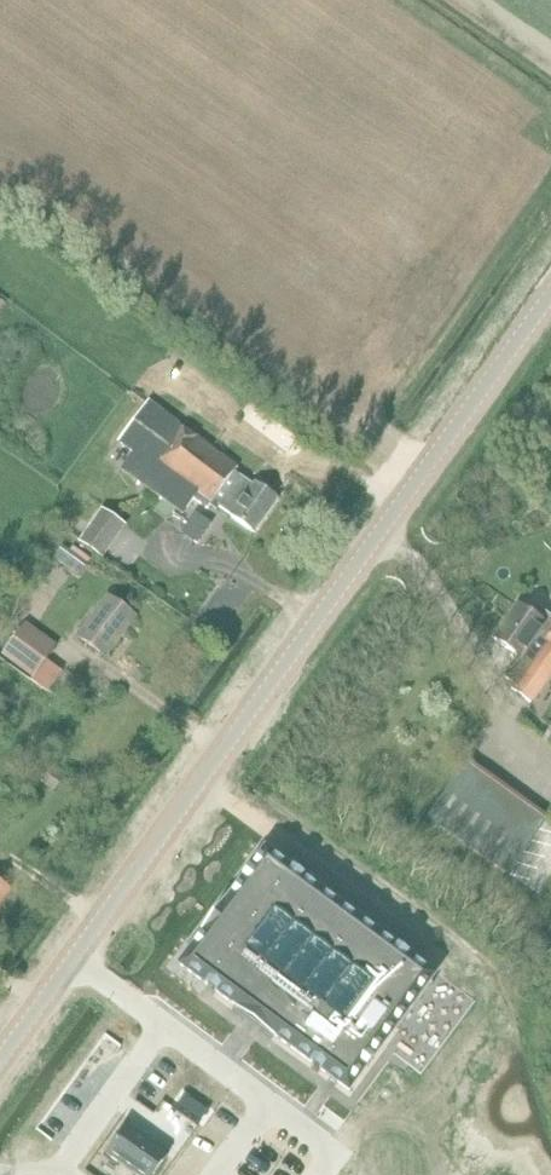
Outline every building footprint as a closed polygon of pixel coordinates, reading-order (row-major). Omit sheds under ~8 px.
[(148,403),(118,443),(135,456),(122,472),(182,517),(193,503),(208,514),(240,471),(148,403)] [(241,481),(219,511),(255,537),(278,503),(255,487),(253,490),(241,481)] [(103,512),(81,544),(101,558),(123,526),(103,512)] [(194,513),(180,533),(198,545),(211,525),(194,513)] [(112,596),(78,641),(105,662),(135,621),(117,608),(121,603),(112,596)] [(540,612),(535,618),(519,606),(494,640),(519,657),(504,678),(515,685),(512,690),(531,704),(550,677),(550,620),(540,612)] [(57,647),(26,624),(3,655),(49,690),(61,674),(46,662),(57,647)] [(466,764),(429,817),(508,874),(545,821),(466,764)] [(202,931),(178,964),(234,1004),(231,1008),(271,1036),(274,1032),(349,1086),(395,1022),(398,1024),(431,978),(428,975),(432,970),(261,848),(224,900),(222,898),(199,930),(202,931)] [(11,893),(0,886),(0,909),(11,893)] [(134,1174),(155,1174),(168,1156),(127,1127),(107,1155),(134,1174)]
